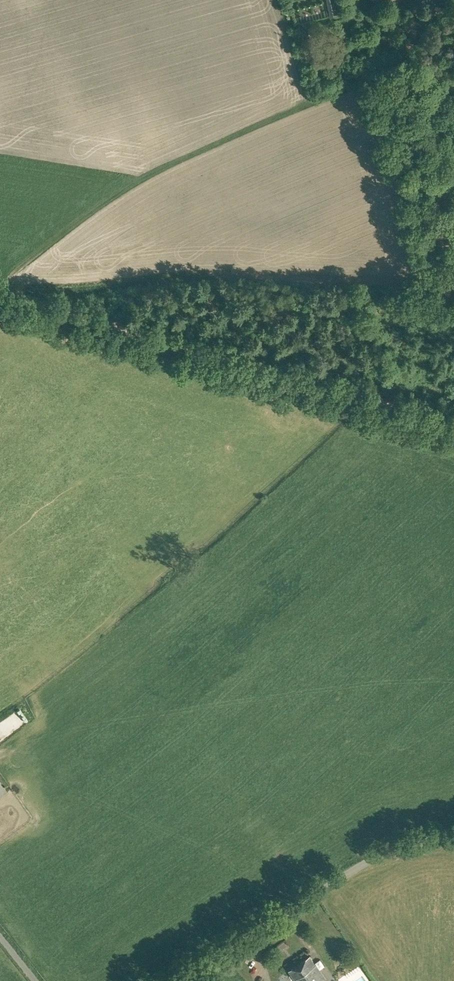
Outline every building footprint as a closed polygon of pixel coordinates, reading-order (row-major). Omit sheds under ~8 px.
[(296,980),(325,980),(326,980),(309,956),(289,970),(296,980)]
